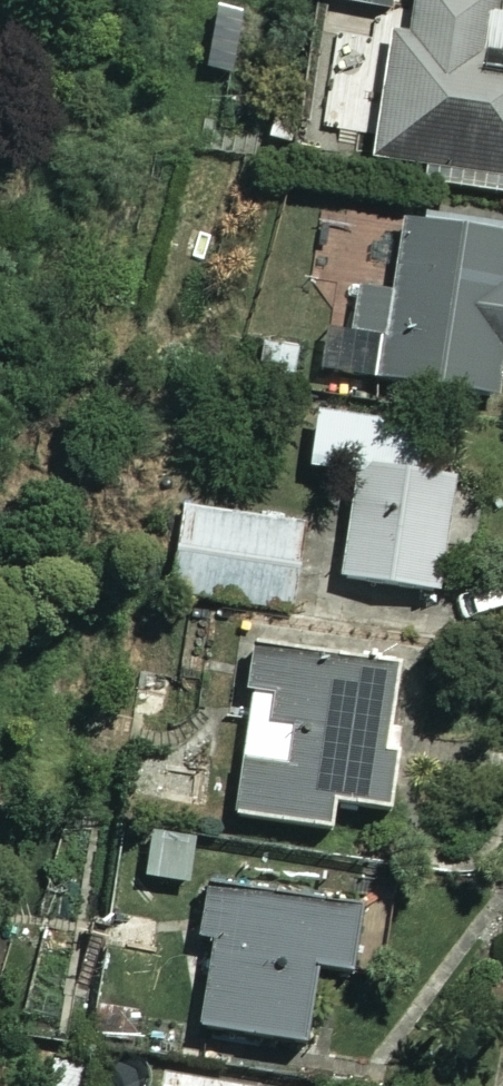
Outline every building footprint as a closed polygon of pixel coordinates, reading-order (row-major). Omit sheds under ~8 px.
[(380,13),(382,0),(314,0),(313,3),(380,13)] [(367,156),(420,165),(418,177),(502,191),(502,18),(480,15),(483,0),(409,0),(403,36),(387,33),(367,156)] [(402,224),(379,381),(489,397),(502,305),(502,239),(402,224)] [(294,348),(216,341),(212,376),(291,384),(294,348)] [(368,586),(433,594),(449,467),(384,459),(389,422),(308,412),(301,469),(332,473),(315,607),(365,613),(368,586)] [(304,523),(176,504),(164,593),(291,611),(304,523)] [(166,655),(123,650),(117,719),(159,723),(166,655)] [(241,653),(229,826),(330,833),(332,806),(387,810),(397,665),(241,653)] [(186,823),(142,819),(138,878),(182,882),(186,823)] [(344,906),(195,892),(189,946),(198,947),(189,1031),(295,1042),(302,969),(337,973),(344,906)] [(155,1077),(154,1085),(216,1085),(155,1077)]
